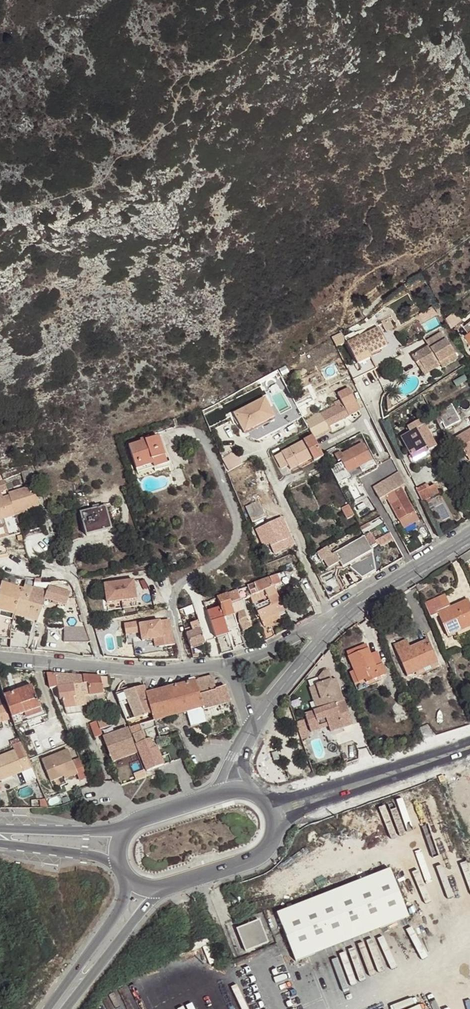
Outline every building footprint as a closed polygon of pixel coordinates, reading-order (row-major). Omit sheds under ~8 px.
[(389,318),(381,322),(386,331),(393,328),(389,318)] [(442,327),(434,331),(437,337),(446,333),(442,327)] [(336,347),(353,380),(373,370),(369,360),(388,351),(387,349),(389,348),(379,328),(358,338),(347,344),(346,342),(336,347)] [(345,340),(346,342),(347,344),(358,338),(354,332),(348,335),(349,338),(345,340)] [(441,366),(442,369),(458,359),(446,339),(431,349),(429,346),(412,356),(417,363),(419,361),(425,371),(439,363),(441,366)] [(388,351),(369,360),(373,370),(393,360),(388,351)] [(424,376),(441,366),(439,363),(425,371),(419,361),(417,363),(424,376)] [(287,387),(280,391),(282,396),(290,392),(287,387)] [(275,418),(265,398),(234,414),(238,422),(242,420),(247,431),(275,418)] [(436,411),(440,418),(455,410),(451,403),(436,411)] [(343,406),(323,416),(328,426),(349,416),(343,406)] [(440,418),(445,428),(461,420),(455,410),(440,418)] [(244,433),(247,431),(242,420),(238,422),(244,433)] [(428,451),(436,447),(425,424),(422,426),(420,427),(417,422),(408,427),(411,432),(401,436),(411,455),(426,447),(428,451)] [(456,437),(466,456),(469,453),(469,430),(456,437)] [(138,473),(154,468),(155,471),(168,467),(158,435),(141,440),(141,442),(129,446),(138,473)] [(315,461),(323,456),(312,436),(274,456),(281,469),(286,466),(289,465),(291,469),(314,458),(315,461)] [(372,461),(362,443),(342,454),(341,452),(335,455),(338,461),(341,460),(348,473),(358,468),(372,461)] [(426,447),(411,455),(413,459),(428,451),(426,447)] [(223,458),(230,470),(242,464),(236,451),(223,458)] [(289,465),(286,466),(290,474),(315,461),(314,458),(291,469),(289,465)] [(380,464),(387,478),(398,471),(392,458),(380,464)] [(32,468),(21,472),(25,482),(35,479),(32,468)] [(360,471),(358,468),(348,473),(350,476),(360,471)] [(387,481),(374,489),(378,497),(381,495),(391,489),(387,481)] [(416,490),(422,502),(439,494),(433,481),(416,490)] [(9,496),(15,513),(27,510),(39,506),(33,486),(9,493),(9,496)] [(401,487),(386,495),(404,529),(419,521),(401,487)] [(16,516),(15,513),(9,496),(2,498),(0,493),(0,520),(4,519),(16,516)] [(252,522),(267,516),(260,501),(245,507),(252,522)] [(387,513),(393,524),(396,522),(386,503),(382,505),(387,513)] [(354,515),(348,505),(342,509),(347,519),(354,515)] [(106,507),(80,513),(86,536),(111,530),(106,507)] [(292,537),(283,517),(255,530),(263,548),(269,545),(273,554),(294,545),(291,538),(292,537)] [(370,576),(370,575),(376,572),(372,551),(370,548),(377,545),(371,534),(335,553),(342,567),(346,565),(362,579),(368,576),(368,577),(369,577),(370,577),(370,576)] [(403,543),(410,555),(416,551),(410,539),(403,543)] [(460,558),(463,565),(469,560),(469,551),(460,558)] [(270,578),(248,587),(250,592),(251,596),(274,587),(280,584),(277,576),(270,578)] [(321,584),(330,600),(343,592),(335,577),(321,584)] [(133,580),(104,585),(107,604),(136,599),(133,580)] [(4,612),(12,585),(2,582),(0,589),(0,611),(4,612)] [(421,582),(416,585),(421,598),(431,591),(426,582),(423,584),(421,582)] [(14,615),(22,588),(12,585),(4,612),(11,614),(9,619),(0,616),(0,638),(10,638),(10,631),(14,615)] [(23,585),(22,588),(14,615),(38,622),(41,610),(27,607),(34,587),(23,585)] [(71,593),(49,587),(48,589),(34,587),(27,607),(41,610),(45,599),(66,605),(71,593)] [(285,611),(274,587),(251,596),(250,596),(253,604),(268,598),(269,601),(255,607),(264,627),(271,624),(277,615),(285,611)] [(237,591),(227,595),(234,614),(238,613),(239,623),(244,632),(252,628),(246,618),(237,591)] [(227,595),(218,598),(220,605),(221,608),(220,608),(224,619),(228,632),(229,634),(239,630),(234,614),(227,595)] [(425,604),(431,616),(437,613),(438,616),(448,637),(457,633),(456,630),(469,624),(469,604),(468,600),(461,603),(463,606),(452,611),(450,607),(445,595),(425,604)] [(463,606),(461,603),(450,607),(452,611),(463,606)] [(207,612),(211,623),(219,621),(224,633),(228,632),(224,619),(220,608),(207,612)] [(277,615),(271,624),(279,621),(277,615)] [(145,642),(157,640),(158,648),(177,645),(173,618),(142,623),(145,642)] [(139,620),(125,623),(128,636),(142,633),(139,620)] [(113,621),(96,624),(100,640),(116,636),(113,621)] [(219,621),(211,623),(215,636),(224,633),(219,621)] [(275,636),(271,624),(264,627),(261,629),(265,642),(275,636)] [(456,630),(457,633),(469,627),(469,624),(456,630)] [(64,642),(91,643),(86,628),(64,628),(64,642)] [(187,634),(191,649),(206,644),(201,629),(187,634)] [(10,638),(9,647),(27,649),(30,633),(10,631),(10,638)] [(233,636),(236,647),(244,644),(241,637),(240,634),(233,636)] [(394,646),(407,676),(417,672),(416,669),(436,660),(427,640),(420,643),(421,646),(411,651),(409,648),(406,640),(394,646)] [(347,652),(348,657),(368,649),(366,644),(347,652)] [(374,646),(368,649),(376,667),(382,664),(374,646)] [(368,649),(348,657),(354,671),(359,682),(365,679),(370,677),(371,681),(386,674),(382,664),(376,667),(368,649)] [(437,663),(436,660),(416,669),(417,672),(437,663)] [(450,666),(456,682),(461,679),(454,664),(450,666)] [(332,680),(328,670),(324,671),(318,677),(312,679),(314,686),(309,688),(317,709),(305,714),(312,732),(329,727),(331,732),(352,725),(339,686),(334,688),(332,680)] [(354,684),(359,682),(354,671),(350,673),(354,684)] [(72,675),(47,673),(49,684),(50,688),(58,687),(82,684),(80,676),(76,675),(72,675)] [(101,677),(83,676),(84,684),(88,683),(90,695),(103,692),(101,677)] [(213,680),(212,677),(195,681),(189,682),(149,693),(147,694),(152,713),(155,722),(188,713),(191,725),(205,721),(202,709),(231,702),(226,686),(222,688),(216,690),(213,680)] [(456,682),(461,693),(466,691),(461,679),(456,682)] [(82,684),(58,687),(60,700),(62,700),(65,708),(81,706),(86,705),(84,696),(90,695),(88,683),(84,684),(82,684)] [(32,686),(4,696),(8,707),(15,726),(43,716),(32,686)] [(152,713),(147,694),(144,686),(126,691),(122,693),(116,694),(123,712),(126,721),(152,713)] [(104,698),(103,692),(90,695),(84,696),(86,705),(104,698)] [(9,719),(5,705),(0,707),(0,718),(1,721),(9,719)] [(81,706),(65,708),(67,714),(82,712),(81,706)] [(112,716),(97,721),(100,729),(114,724),(112,716)] [(298,721),(302,738),(311,736),(307,719),(298,721)] [(100,729),(97,721),(90,724),(95,738),(102,735),(100,729)] [(129,727),(147,772),(163,765),(156,747),(153,749),(150,750),(147,742),(146,740),(144,741),(138,725),(129,727)] [(137,752),(127,728),(103,737),(110,755),(112,761),(137,752)] [(15,751),(0,757),(0,780),(20,772),(31,768),(21,743),(13,746),(15,751)] [(25,749),(27,755),(41,749),(39,743),(25,749)] [(87,777),(79,758),(72,761),(67,750),(42,760),(51,782),(64,776),(76,771),(77,774),(79,780),(87,777)] [(277,751),(272,753),(275,762),(280,760),(277,751)] [(35,775),(32,767),(31,768),(20,772),(24,780),(35,775)] [(390,869),(277,913),(296,961),(408,917),(390,869)] [(246,951),(268,943),(259,921),(237,929),(246,951)]
